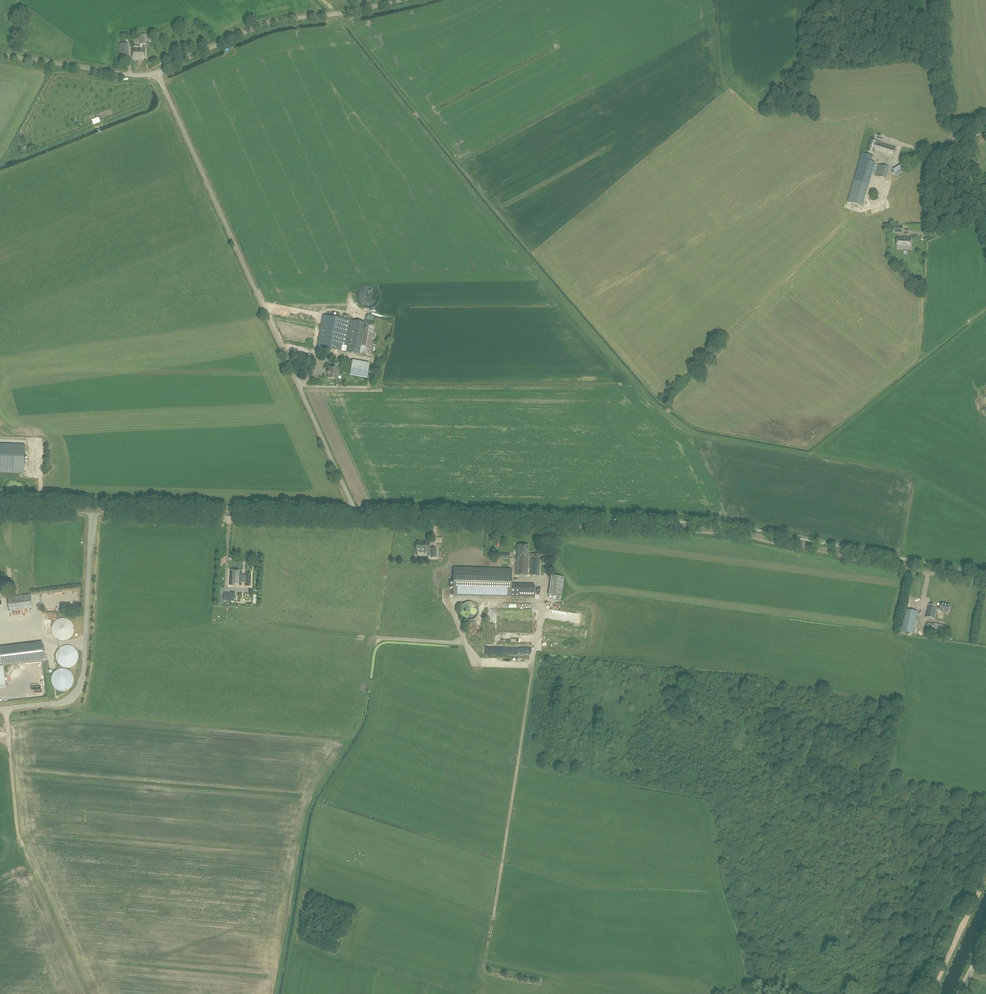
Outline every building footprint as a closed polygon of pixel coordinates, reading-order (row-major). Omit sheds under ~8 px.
[(140,49),(132,49),(132,59),(145,59),(145,48),(142,48),(142,44),(146,44),(146,35),(140,35),(140,49)] [(119,44),(119,57),(129,57),(129,44),(119,44)] [(874,153),(892,158),(895,148),(877,142),(877,141),(871,140),(868,152),(873,153),(874,153)] [(861,153),(847,202),(862,206),(869,183),(875,163),(872,161),(873,156),(861,153)] [(905,171),(901,165),(893,170),(897,176),(905,171)] [(911,238),(897,237),(896,249),(911,250),(911,238)] [(348,320),(326,316),(323,316),(317,347),(342,352),(348,320)] [(359,354),(365,323),(351,320),(346,352),(359,354)] [(365,320),(365,323),(359,354),(371,356),(374,336),(372,336),(375,322),(365,320)] [(369,364),(353,361),(350,376),(367,378),(369,364)] [(339,370),(339,369),(329,367),(329,372),(328,378),(337,380),(338,374),(337,373),(338,370),(339,370)] [(24,473),(25,445),(0,444),(0,473),(24,473)] [(436,557),(436,548),(429,548),(429,542),(416,542),(416,551),(431,551),(431,557),(436,557)] [(517,558),(516,575),(528,575),(528,557),(531,557),(531,575),(539,575),(540,554),(528,554),(529,546),(518,545),(517,558)] [(512,585),(512,570),(454,569),(453,595),(520,597),(520,585),(512,585)] [(242,577),(242,570),(230,570),(230,585),(242,585),(242,581),(246,581),(246,585),(251,585),(251,573),(246,573),(246,577),(242,577)] [(554,595),(562,596),(565,577),(557,576),(554,595)] [(9,611),(33,608),(31,595),(7,597),(9,611)] [(478,612),(478,611),(478,609),(477,607),(476,605),(475,605),(475,604),(473,603),(471,602),(469,602),(467,602),(465,603),(464,604),(463,605),(462,606),(461,608),(460,610),(460,611),(461,613),(461,614),(462,616),(463,617),(465,619),(467,619),(468,620),(470,620),(472,619),(474,619),(475,617),(476,617),(476,616),(477,614),(478,612)] [(929,605),(926,617),(935,619),(936,609),(940,610),(949,612),(950,605),(941,603),(940,607),(937,606),(929,605)] [(902,631),(914,633),(918,611),(906,609),(902,631)] [(72,623),(71,621),(70,621),(69,620),(68,619),(67,619),(65,618),(64,618),(63,618),(61,618),(60,618),(59,619),(58,619),(56,620),(55,621),(55,622),(54,623),(53,624),(53,626),(52,627),(52,628),(52,630),(52,631),(53,632),(53,633),(54,635),(55,636),(56,637),(57,638),(58,638),(59,639),(60,639),(61,640),(63,640),(64,640),(66,640),(67,639),(68,639),(69,638),(70,637),(71,636),(72,635),(73,634),(73,633),(74,631),(74,630),(74,629),(74,627),(74,626),(73,625),(73,624),(72,623)] [(932,630),(945,632),(946,626),(933,623),(932,630)] [(76,650),(75,649),(74,648),(73,647),(72,646),(71,646),(69,645),(68,645),(67,645),(65,645),(64,646),(63,646),(61,647),(60,647),(59,648),(58,649),(58,650),(57,651),(57,653),(56,654),(56,655),(56,657),(56,658),(57,659),(57,661),(58,662),(59,663),(59,664),(60,665),(62,665),(63,666),(64,667),(65,667),(67,667),(68,667),(69,667),(71,666),(72,666),(73,665),(74,664),(75,663),(76,662),(77,661),(77,660),(78,659),(78,657),(78,656),(78,655),(78,653),(77,652),(77,651),(76,650)] [(71,673),(70,672),(69,671),(68,671),(67,670),(66,669),(64,669),(63,669),(62,669),(60,669),(59,669),(58,670),(57,670),(55,671),(54,672),(54,673),(53,674),(52,675),(52,676),(51,678),(51,679),(51,680),(51,682),(52,683),(52,684),(53,686),(54,687),(54,688),(56,689),(57,689),(58,690),(59,690),(60,691),(62,691),(63,691),(64,690),(66,690),(67,690),(68,689),(69,688),(70,687),(71,686),(72,685),(72,684),(73,682),(73,681),(73,680),(73,678),(73,677),(72,676),(72,675),(71,673)]
